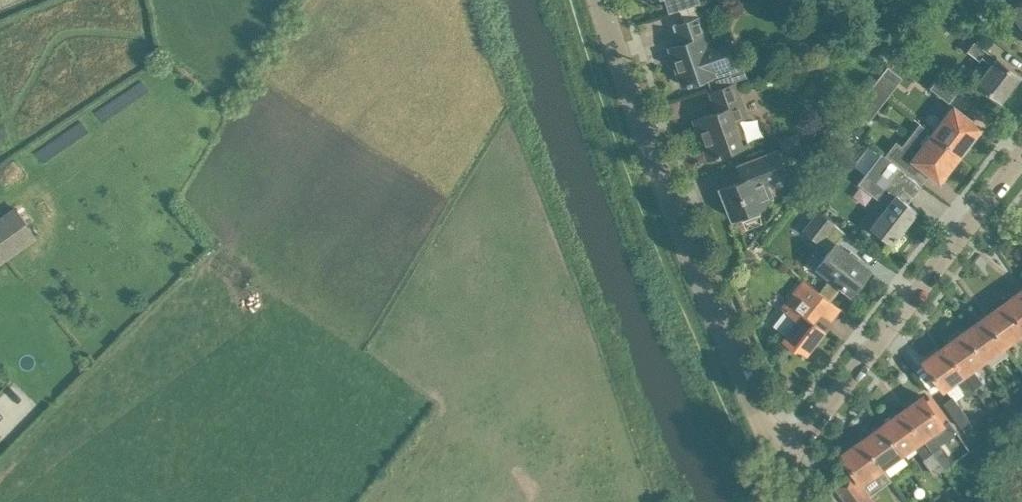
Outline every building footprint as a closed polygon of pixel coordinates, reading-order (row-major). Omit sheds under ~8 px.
[(670,11),(700,2),(699,0),(666,0),(670,11)] [(1021,26),(1021,0),(1001,0),(1009,11),(1010,10),(1021,26)] [(942,8),(931,19),(941,29),(952,18),(942,8)] [(700,16),(675,24),(682,43),(670,47),(682,84),(687,82),(688,84),(707,77),(711,87),(747,75),(742,63),(734,65),(725,34),(708,40),(700,16)] [(995,56),(975,40),(967,49),(980,59),(982,56),(990,62),(976,81),(1002,101),(1002,100),(1001,100),(1021,75),(1021,76),(1021,75),(996,55),(995,56)] [(873,85),(887,96),(893,88),(879,76),(873,85)] [(939,77),(930,88),(949,102),(957,91),(939,77)] [(717,110),(695,118),(700,132),(703,130),(712,156),(731,150),(743,146),(734,118),(748,114),(737,81),(729,84),(710,91),(717,110)] [(880,105),(887,96),(873,85),(866,94),(880,105)] [(981,126),(965,114),(955,106),(934,132),(960,153),(981,126)] [(897,145),(891,153),(900,160),(915,172),(921,165),(939,180),(960,153),(934,132),(933,134),(922,125),(903,150),(897,145)] [(797,132),(778,138),(782,149),(801,142),(797,132)] [(739,180),(721,187),(732,217),(740,214),(742,220),(760,213),(758,207),(760,206),(765,204),(773,196),(767,182),(789,173),(779,148),(737,165),(742,179),(739,180)] [(882,153),(859,182),(888,206),(872,226),(876,229),(892,241),(916,209),(897,194),(903,188),(913,196),(922,185),(906,172),(882,153)] [(36,237),(15,207),(0,217),(0,262),(36,237)] [(819,209),(804,228),(820,241),(835,222),(819,209)] [(830,248),(816,266),(841,285),(843,286),(844,286),(852,292),(853,290),(850,288),(866,267),(869,270),(870,268),(837,242),(846,230),(835,222),(826,234),(820,241),(830,248)] [(756,255),(747,248),(741,256),(749,263),(756,255)] [(803,314),(787,335),(784,339),(800,351),(799,352),(804,356),(806,354),(805,353),(824,329),(813,320),(821,310),(815,306),(823,295),(840,308),(841,307),(804,279),(787,302),(803,314)] [(1005,301),(1021,326),(1021,289),(1005,301)] [(1021,332),(1021,326),(1005,301),(984,316),(1005,344),(1021,332)] [(984,359),(1005,344),(984,316),(964,330),(984,359)] [(973,367),(984,359),(964,330),(944,345),(975,388),(984,382),(973,367)] [(975,388),(944,345),(923,360),(943,388),(956,379),(967,394),(975,388)] [(1017,387),(1009,392),(1017,405),(1021,412),(1021,394),(1017,387)] [(1008,411),(1017,405),(1009,392),(999,399),(1008,411)] [(943,422),(935,411),(923,394),(902,409),(933,452),(942,446),(931,431),(943,422)] [(961,426),(970,420),(953,395),(944,402),(961,426)] [(924,458),(933,452),(902,409),(881,425),(900,453),(914,443),(924,458)] [(881,467),(900,453),(881,425),(861,439),(881,467)] [(861,482),(881,467),(861,439),(841,454),(853,470),(861,482)] [(841,496),(861,482),(853,470),(833,485),(841,496)] [(869,493),(861,482),(841,496),(846,501),(855,501),(869,493)] [(869,493),(855,501),(875,501),(869,493)]
